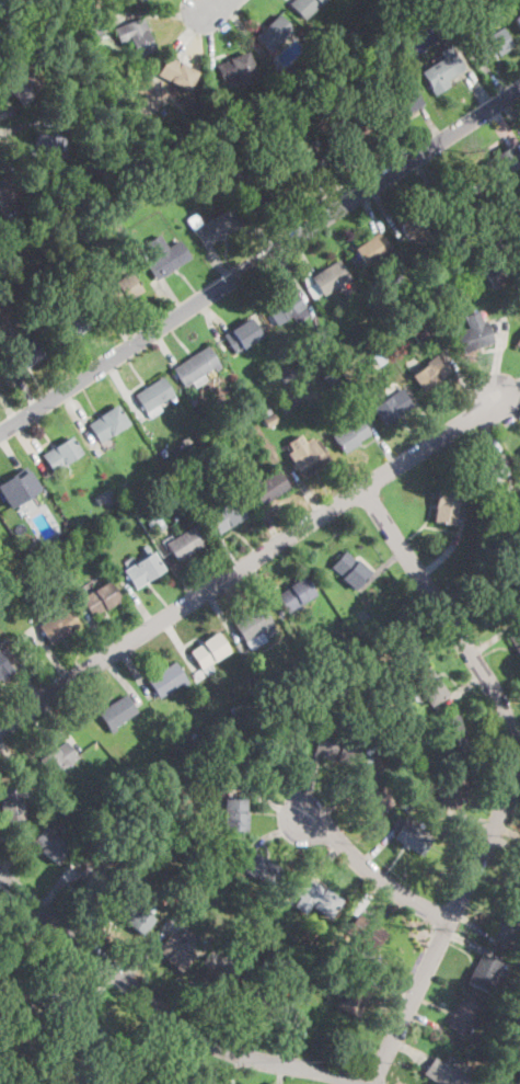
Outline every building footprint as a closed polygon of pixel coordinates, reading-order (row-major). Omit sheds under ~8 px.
[(290,1),(291,0),(324,0),(307,18),(290,1)] [(291,34),(269,54),(254,37),(278,14),(294,31),(291,34)] [(141,18),(154,50),(138,57),(130,38),(120,43),(114,28),(141,18)] [(496,57),(486,65),(473,44),(500,26),(513,46),(496,57)] [(394,46),(389,37),(400,31),(405,39),(394,46)] [(450,85),(436,95),(420,72),(442,58),(438,50),(449,44),(464,69),(447,80),(450,85)] [(388,54),(381,58),(377,52),(383,47),(388,54)] [(249,79),(251,83),(241,88),(238,80),(223,87),(215,66),(246,52),(256,73),(252,76),(253,78),(249,79)] [(199,71),(188,91),(158,75),(169,55),(199,71)] [(23,101),(20,104),(1,82),(20,67),(38,89),(23,101)] [(296,79),(291,83),(287,78),(291,73),(296,79)] [(417,110),(389,130),(375,112),(412,87),(425,105),(417,110)] [(200,106),(195,110),(190,101),(196,99),(200,106)] [(302,111),(293,117),(289,112),(298,105),(302,111)] [(63,151),(61,158),(57,156),(54,162),(30,152),(41,127),(65,138),(59,149),(63,151)] [(511,144),(519,157),(519,164),(496,181),(483,162),(510,144),(511,144)] [(249,182),(243,186),(234,174),(240,171),(249,182)] [(1,207),(0,205),(0,179),(12,172),(24,194),(1,207)] [(439,222),(432,227),(430,222),(424,227),(434,242),(419,250),(411,237),(407,239),(395,220),(425,202),(439,222)] [(228,207),(240,225),(204,248),(185,219),(195,213),(203,224),(228,207)] [(392,250),(366,267),(353,249),(379,231),(392,250)] [(160,235),(169,248),(178,241),(190,259),(157,281),(146,262),(155,255),(147,242),(160,235)] [(132,251),(128,244),(134,241),(137,248),(132,251)] [(120,252),(114,255),(111,250),(118,247),(120,252)] [(462,258),(457,261),(452,255),(458,251),(462,258)] [(512,274),(494,287),(479,267),(498,253),(512,274)] [(348,278),(323,296),(311,277),(336,260),(348,278)] [(129,273),(141,292),(113,308),(103,293),(96,282),(106,275),(112,284),(129,273)] [(309,315),(297,323),(291,315),(277,324),(266,309),(292,290),(309,315)] [(407,307),(393,316),(385,304),(400,295),(407,307)] [(61,310),(55,315),(49,308),(56,303),(61,310)] [(487,322),(493,340),(494,342),(463,353),(454,330),(460,328),(461,331),(469,329),(464,317),(485,309),(489,320),(486,321),(487,322)] [(381,320),(375,323),(371,317),(378,313),(381,320)] [(263,338),(236,355),(223,334),(224,334),(250,317),(263,338)] [(373,327),(368,329),(365,322),(370,320),(373,327)] [(427,335),(421,321),(409,325),(415,340),(427,335)] [(332,339),(321,346),(311,332),(322,324),(332,339)] [(46,355),(30,366),(28,365),(15,373),(4,355),(34,335),(46,355)] [(222,367),(217,370),(215,367),(184,387),(172,369),(208,345),(222,367)] [(438,381),(424,392),(411,374),(438,354),(451,372),(438,381)] [(296,376),(282,384),(279,377),(291,369),(296,376)] [(343,386),(331,393),(321,378),(333,370),(343,386)] [(175,398),(171,401),(169,398),(158,404),(162,411),(150,418),(136,395),(162,377),(175,398)] [(400,417),(385,425),(372,408),(401,388),(414,407),(400,417)] [(109,436),(100,442),(89,423),(117,406),(128,424),(109,436)] [(278,420),(268,425),(264,418),(274,412),(278,420)] [(358,445),(345,454),(333,436),(360,418),(372,435),(358,445)] [(57,471),(54,473),(42,457),(70,436),(82,454),(57,471)] [(322,442),(333,460),(304,479),(289,455),(300,447),(303,453),(314,446),(312,443),(320,438),(322,442)] [(509,472),(481,492),(469,475),(496,455),(509,472)] [(10,509),(0,493),(0,484),(26,466),(39,488),(20,501),(10,509)] [(277,470),(289,488),(262,506),(246,482),(254,476),(258,482),(277,470)] [(457,511),(454,525),(431,522),(437,488),(460,491),(457,511)] [(99,503),(95,497),(108,489),(113,495),(99,503)] [(230,527),(218,535),(206,516),(236,497),(247,515),(230,527)] [(187,555),(175,562),(165,544),(172,539),(192,527),(203,546),(187,555)] [(39,547),(34,550),(30,543),(35,540),(39,547)] [(498,546),(490,551),(487,548),(495,543),(498,546)] [(356,589),(355,590),(330,568),(345,550),(370,572),(356,589)] [(146,582),(136,589),(124,571),(153,551),(164,570),(146,582)] [(501,559),(490,567),(486,559),(496,551),(501,559)] [(512,603),(495,615),(475,586),(493,574),(512,603)] [(289,614),(288,614),(276,595),(303,578),(315,596),(289,614)] [(320,584),(314,587),(311,582),(316,579),(320,584)] [(103,611),(92,617),(81,597),(108,581),(120,600),(103,611)] [(255,648),(251,650),(233,623),(261,604),(276,627),(264,635),(267,640),(255,648)] [(61,638),(51,644),(39,627),(67,608),(79,627),(61,638)] [(365,631),(357,636),(353,629),(356,627),(359,625),(365,631)] [(505,637),(519,626),(519,659),(505,637)] [(229,652),(201,670),(190,652),(218,634),(229,652)] [(323,658),(315,662),(310,652),(317,648),(323,658)] [(10,666),(0,673),(0,653),(10,666)] [(351,686),(345,691),(330,664),(336,661),(351,686)] [(188,683),(184,686),(182,683),(159,698),(147,680),(175,662),(188,683)] [(431,706),(430,706),(411,677),(429,665),(449,694),(431,706)] [(299,673),(291,678),(288,673),(296,667),(299,673)] [(389,699),(381,704),(375,696),(383,691),(389,699)] [(114,731),(112,733),(99,712),(126,695),(137,712),(114,727),(116,730),(114,731)] [(378,719),(371,723),(359,699),(367,696),(378,719)] [(472,755),(451,762),(438,720),(459,714),(472,755)] [(359,738),(355,756),(353,764),(313,754),(319,733),(339,739),(340,733),(359,738)] [(66,741),(76,755),(77,757),(49,776),(37,758),(49,751),(51,749),(55,746),(56,748),(66,741)] [(44,783),(36,789),(24,776),(32,769),(44,783)] [(386,806),(375,814),(356,790),(357,789),(369,779),(371,778),(372,777),(392,801),(386,806)] [(1,819),(0,811),(0,803),(1,803),(1,802),(0,800),(0,789),(20,787),(23,817),(1,819)] [(247,813),(247,830),(244,830),(224,830),(224,798),(228,798),(247,799),(247,811),(247,813)] [(412,807),(406,812),(402,807),(406,801),(412,807)] [(431,836),(421,854),(408,846),(394,838),(396,835),(405,820),(406,819),(407,815),(413,819),(409,824),(412,825),(426,833),(431,836)] [(68,852),(57,865),(41,851),(39,848),(32,842),(34,840),(44,828),(45,826),(47,828),(55,835),(70,849),(68,852)] [(210,843),(203,848),(193,834),(199,829),(210,843)] [(277,865),(265,883),(250,874),(239,867),(236,866),(249,847),(250,848),(257,853),(277,865)] [(232,868),(226,876),(220,871),(227,864),(232,868)] [(94,870),(106,880),(109,877),(114,880),(109,886),(97,900),(74,880),(83,869),(85,867),(86,865),(94,870)] [(519,872),(519,870),(519,892),(510,888),(518,871),(519,872)] [(342,901),(324,923),(297,901),(300,897),(294,892),(309,875),(342,901)] [(188,889),(182,898),(175,893),(183,885),(188,889)] [(193,903),(190,905),(187,903),(185,901),(190,894),(196,899),(193,903)] [(152,923),(142,935),(116,914),(115,914),(123,904),(127,899),(128,899),(145,911),(152,916),(154,918),(155,918),(152,922),(152,923)] [(506,902),(519,909),(519,922),(510,943),(508,942),(496,936),(490,933),(500,914),(501,912),(506,902)] [(385,933),(371,956),(344,939),(358,915),(385,933)] [(194,954),(181,970),(157,949),(166,938),(169,935),(171,934),(173,936),(182,944),(190,950),(194,954)] [(240,944),(229,957),(229,956),(220,949),(230,938),(231,936),(240,944)] [(274,955),(268,963),(262,958),(267,950),(274,955)] [(256,957),(251,963),(246,959),(252,952),(256,957)] [(497,972),(487,992),(467,982),(473,970),(474,967),(482,954),(499,962),(501,963),(497,972)] [(236,981),(227,999),(200,983),(204,979),(211,966),(222,972),(236,981)] [(346,979),(353,981),(355,978),(356,979),(371,985),(365,1000),(363,1002),(356,1016),(336,1006),(338,1002),(338,1001),(342,1003),(344,996),(336,993),(335,992),(336,990),(339,983),(343,977),(346,979)] [(484,1006),(482,1013),(478,1011),(473,1023),(467,1034),(466,1035),(447,1026),(452,1015),(453,1013),(462,995),(484,1006)] [(35,1009),(32,1014),(25,1008),(28,1004),(35,1009)] [(475,1083),(474,1083),(437,1083),(424,1074),(428,1068),(435,1059),(436,1056),(442,1061),(455,1069),(475,1083)]
